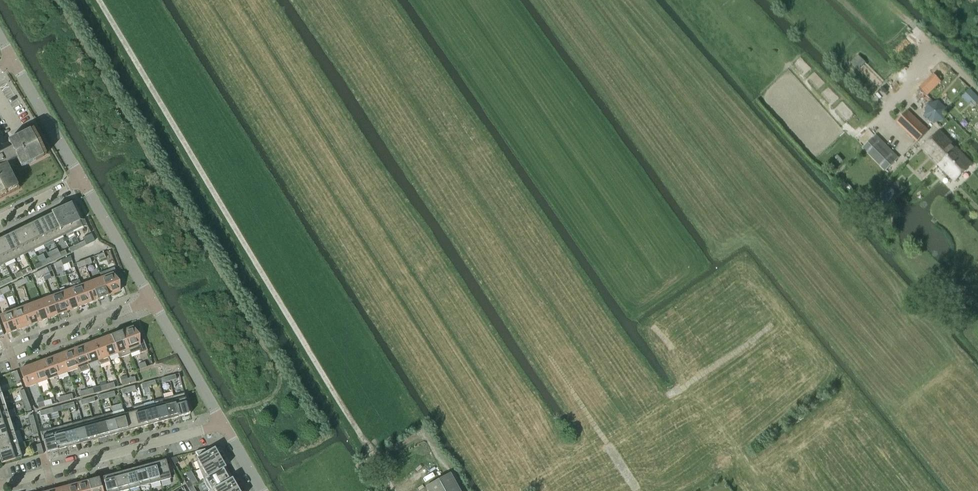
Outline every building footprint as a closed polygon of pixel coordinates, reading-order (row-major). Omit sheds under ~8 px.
[(927,104),(924,115),(933,123),(944,120),(946,109),(938,101),(927,104)] [(917,142),(928,130),(907,110),(896,121),(917,142)] [(17,185),(10,170),(7,165),(17,159),(21,167),(43,157),(38,148),(29,130),(8,141),(10,145),(11,148),(0,153),(0,194),(17,185)] [(955,182),(972,165),(939,131),(923,147),(939,164),(939,165),(955,182)] [(876,135),(863,148),(885,171),(898,158),(876,135)] [(75,203),(62,210),(72,230),(82,225),(79,219),(83,217),(76,203),(75,203)] [(53,214),(52,214),(62,235),(72,230),(62,210),(53,214)] [(43,219),(53,239),(62,235),(52,214),(43,219)] [(33,224),(43,244),(53,239),(43,219),(42,216),(35,219),(36,222),(33,224)] [(33,224),(23,228),(33,249),(43,244),(33,224)] [(23,228),(14,233),(23,253),(33,249),(23,228)] [(14,233),(4,238),(14,258),(23,253),(14,233)] [(0,240),(0,255),(4,263),(14,258),(4,238),(0,240)] [(71,252),(77,249),(80,247),(79,243),(69,248),(71,252)] [(51,261),(61,257),(59,253),(49,258),(51,261)] [(114,268),(100,273),(101,278),(108,296),(109,296),(109,295),(119,292),(114,279),(118,277),(114,268)] [(3,285),(12,280),(10,276),(1,281),(3,285)] [(92,281),(91,282),(98,300),(99,300),(108,296),(101,278),(92,281)] [(79,280),(69,284),(71,289),(78,307),(79,307),(88,303),(81,285),(79,280)] [(82,285),(81,285),(88,303),(89,303),(97,300),(98,300),(91,282),(82,285)] [(62,292),(61,293),(68,311),(69,311),(78,307),(71,289),(62,292)] [(52,296),(51,297),(58,315),(59,314),(68,311),(61,293),(52,296)] [(42,300),(41,300),(47,319),(49,318),(58,315),(51,297),(42,300)] [(33,304),(31,304),(37,322),(39,322),(47,319),(41,300),(33,304)] [(23,307),(20,308),(27,326),(29,325),(37,322),(31,304),(23,307)] [(20,308),(10,312),(17,330),(27,326),(20,308)] [(0,316),(7,334),(17,330),(10,312),(0,316)] [(122,331),(121,331),(130,354),(139,351),(140,353),(147,351),(142,336),(136,338),(132,327),(122,331)] [(121,331),(111,335),(118,353),(119,358),(130,354),(121,331)] [(110,336),(101,339),(103,344),(108,357),(118,353),(111,335),(110,335),(110,336)] [(101,339),(91,343),(98,361),(100,365),(110,362),(108,357),(103,344),(101,339)] [(91,343),(81,346),(88,365),(88,364),(98,361),(91,343)] [(81,346),(71,350),(78,368),(77,368),(79,373),(90,369),(88,364),(88,365),(81,346)] [(71,350),(61,354),(67,372),(77,368),(78,368),(71,350)] [(61,354),(51,358),(57,376),(67,372),(61,354)] [(51,358),(41,362),(47,380),(57,376),(51,358)] [(41,362),(30,365),(37,384),(47,380),(41,362)] [(30,365),(20,369),(27,387),(37,384),(30,365)] [(16,382),(20,380),(17,371),(12,372),(16,382)] [(19,391),(23,401),(27,399),(24,390),(19,391)] [(174,396),(179,417),(190,414),(184,393),(174,396)] [(163,399),(169,420),(179,417),(174,396),(163,399)] [(27,399),(23,401),(26,410),(31,408),(27,399)] [(154,406),(159,422),(169,420),(163,399),(153,401),(154,406)] [(143,404),(149,425),(159,422),(154,406),(153,401),(144,404),(143,404)] [(149,425),(143,404),(132,407),(133,412),(134,411),(139,428),(149,425)] [(10,419),(6,406),(0,408),(0,422),(10,419)] [(129,431),(124,414),(123,410),(113,412),(114,417),(118,433),(129,431)] [(124,414),(129,431),(139,428),(134,411),(133,412),(124,414)] [(102,415),(108,436),(118,433),(114,417),(113,412),(102,415)] [(92,418),(98,439),(108,436),(102,415),(92,418)] [(10,419),(0,422),(0,436),(5,434),(14,431),(17,430),(13,418),(10,419)] [(82,421),(88,442),(98,439),(92,418),(82,421)] [(72,423),(78,444),(88,442),(82,421),(72,423)] [(62,426),(67,447),(78,444),(72,423),(71,424),(62,426)] [(67,447),(62,426),(52,429),(57,450),(67,447)] [(57,450),(52,429),(41,432),(47,453),(57,450)] [(0,436),(0,450),(11,446),(18,444),(14,431),(5,434),(0,436)] [(19,449),(25,447),(23,442),(18,444),(11,446),(0,450),(0,456),(2,463),(22,457),(19,449)] [(196,462),(199,469),(211,462),(220,457),(217,452),(215,454),(212,449),(206,452),(205,449),(195,452),(200,460),(196,462)] [(203,480),(206,478),(214,473),(225,467),(220,457),(211,462),(199,469),(203,480)] [(155,463),(159,478),(160,481),(171,478),(170,474),(175,472),(170,464),(167,464),(166,460),(155,463)] [(160,481),(159,478),(155,463),(145,465),(150,484),(160,481)] [(134,468),(139,487),(150,484),(145,465),(134,468)] [(210,490),(230,479),(223,468),(226,467),(225,467),(214,473),(206,478),(203,480),(205,486),(210,490)] [(124,471),(126,478),(129,490),(139,487),(134,468),(124,471)] [(126,478),(124,471),(113,474),(114,478),(118,490),(124,490),(129,490),(126,478)] [(448,473),(426,486),(430,490),(458,490),(448,473)] [(114,478),(113,474),(102,477),(106,490),(118,490),(114,478)] [(99,478),(88,481),(91,490),(103,490),(99,478)] [(210,490),(231,490),(237,487),(235,483),(232,484),(230,479),(210,490)] [(88,481),(87,481),(78,484),(80,490),(91,490),(88,481)]
